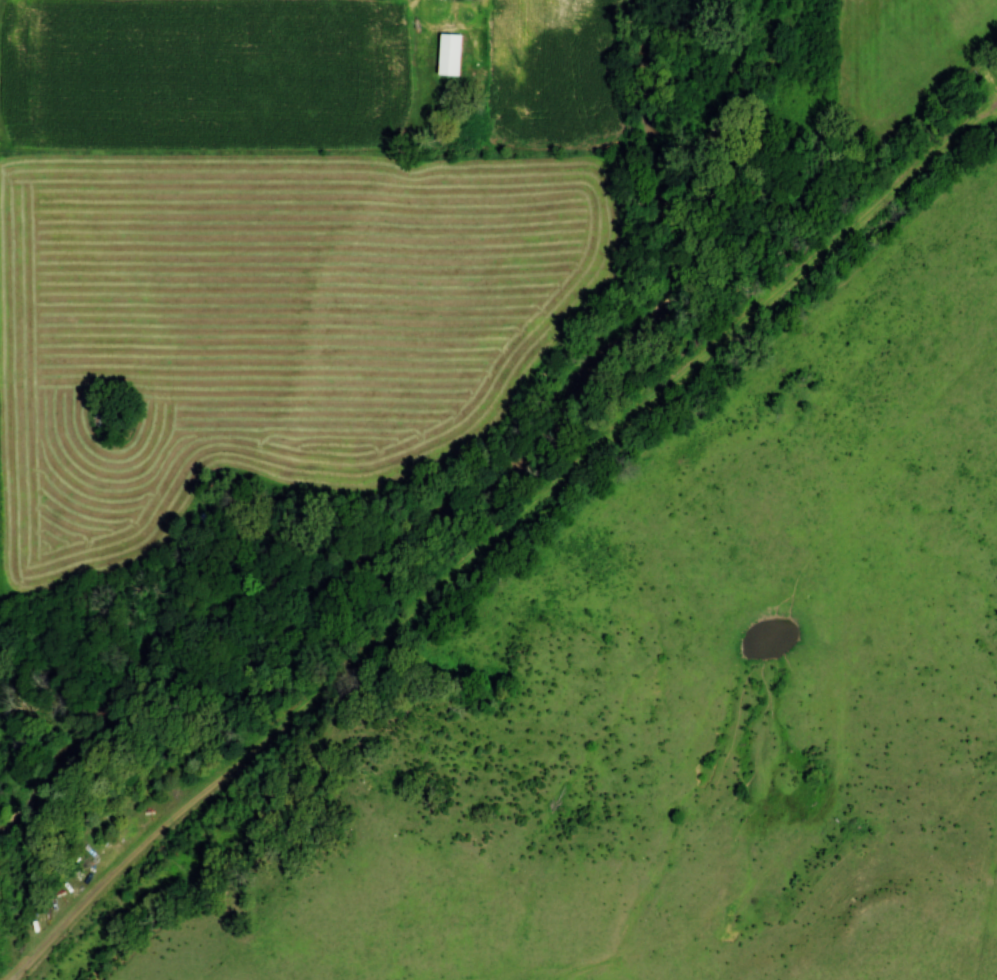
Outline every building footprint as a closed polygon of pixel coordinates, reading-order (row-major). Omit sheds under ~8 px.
[(513,5),(524,5),(524,9),(534,9),(534,0),(513,0),(513,5)] [(461,77),(462,35),(442,35),(441,76),(461,77)]
